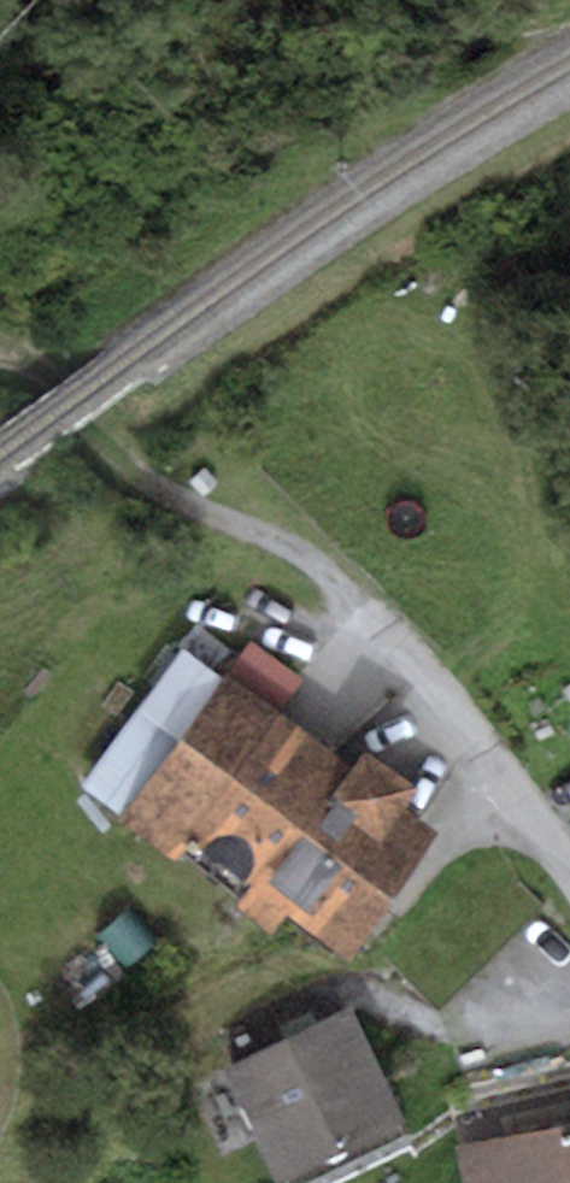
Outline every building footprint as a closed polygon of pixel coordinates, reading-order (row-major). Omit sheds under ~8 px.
[(250,640),(227,671),(280,710),(303,680),(250,640)] [(188,642),(81,785),(269,925),(284,905),(346,951),(436,831),(408,810),(425,787),(361,740),(347,760),(280,710),(227,671),(188,642)] [(402,1116),(349,1007),(223,1068),(275,1177),(402,1116)] [(457,1148),(464,1182),(569,1182),(569,1126),(457,1148)]
